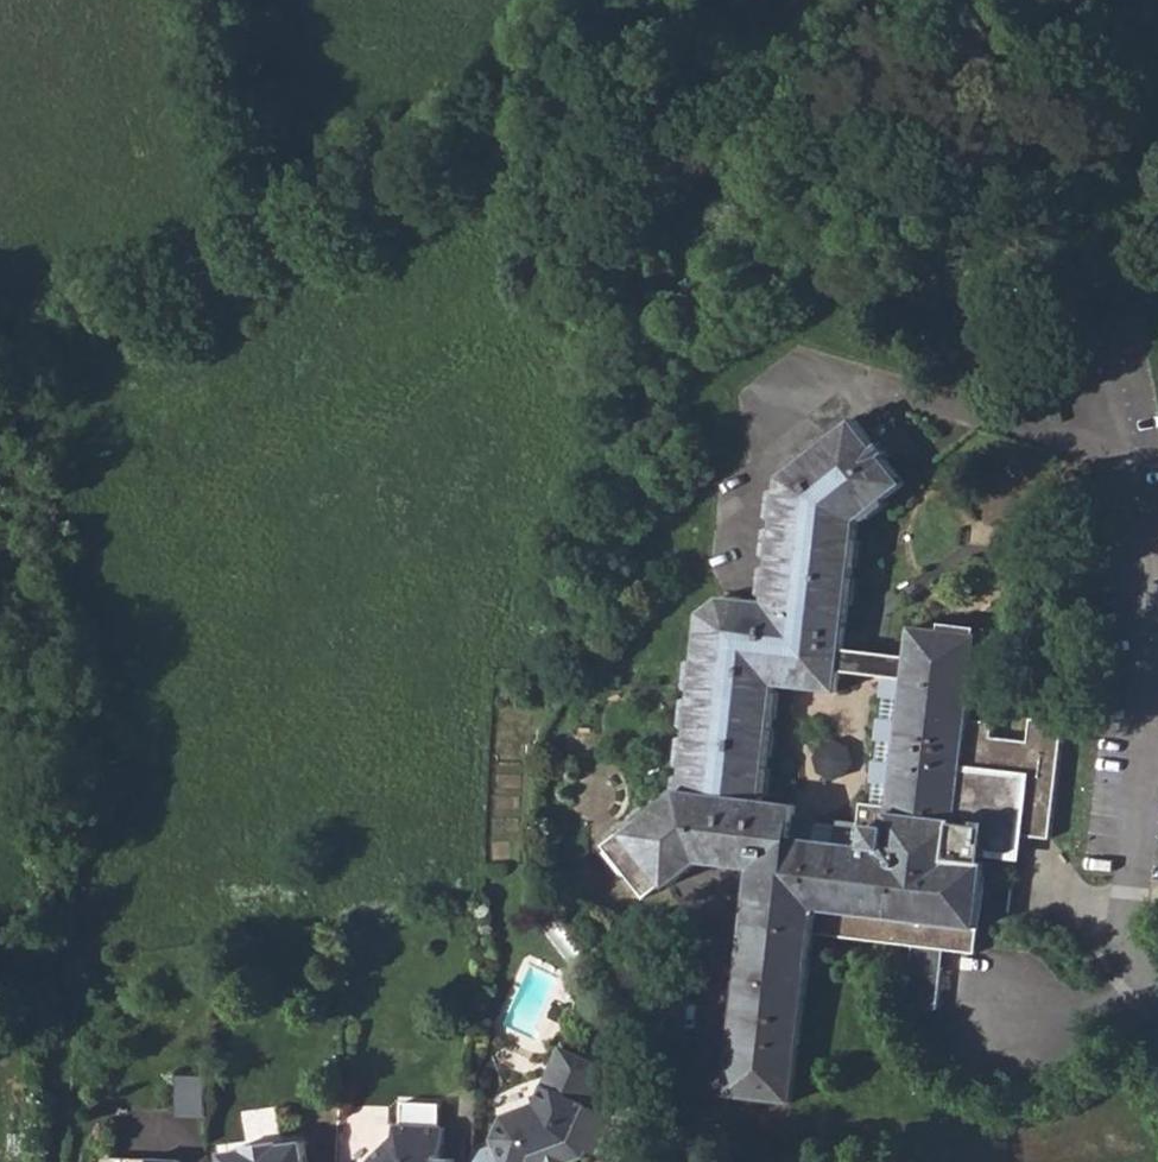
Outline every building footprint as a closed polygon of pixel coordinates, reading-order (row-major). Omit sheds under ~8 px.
[(812,935),(872,942),(886,825),(874,824),(872,848),(789,837),(793,806),(766,803),(770,773),(765,768),(766,762),(772,760),(775,735),(770,731),(770,724),(777,720),(780,695),(774,689),(836,695),(839,674),(861,677),(880,679),(904,682),(905,682),(908,659),(865,653),(843,651),(847,612),(854,608),(857,583),(851,578),(851,571),(859,570),(862,541),(856,540),(858,522),(866,523),(886,508),(886,500),(903,488),(882,461),(887,456),(879,444),(874,449),(853,421),(779,480),(763,602),(720,597),(700,613),(694,662),(687,666),(684,690),(689,693),(688,700),(682,702),(679,728),(685,731),(684,738),(678,740),(675,766),(681,769),(680,776),(673,779),(672,786),(661,795),(661,803),(657,806),(651,803),(631,817),(631,826),(622,833),(618,828),(597,845),(638,898),(659,882),(665,889),(699,864),(747,870),(745,885),(751,887),(725,1095),(791,1102),(812,935)] [(912,628),(908,659),(872,942),(913,947),(944,951),(976,955),(989,852),(1016,855),(1019,837),(1050,840),(1064,724),(1031,719),(1029,742),(992,737),(994,722),(966,719),(977,636),(912,628)] [(886,825),(905,682),(904,682),(880,679),(877,701),(882,701),(879,722),(875,721),(873,742),(878,743),(875,763),(870,762),(867,785),(872,786),(870,806),(865,805),(862,822),(874,824),(886,825)] [(944,951),(913,947),(911,965),(942,969),(944,951)] [(937,1010),(942,969),(911,965),(905,1006),(937,1010)] [(634,1108),(621,1104),(619,1108),(597,1097),(607,1071),(588,1063),(579,1066),(558,1056),(535,1109),(501,1122),(490,1144),(497,1161),(576,1161),(586,1158),(588,1154),(592,1156),(607,1161),(623,1161),(634,1108)] [(210,1077),(187,1077),(185,1116),(208,1116),(210,1077)] [(373,1161),(455,1161),(443,1161),(443,1132),(394,1130),(393,1143),(373,1161)] [(250,1145),(250,1149),(226,1152),(227,1161),(311,1161),(309,1142),(284,1145),(284,1141),(250,1145)]
